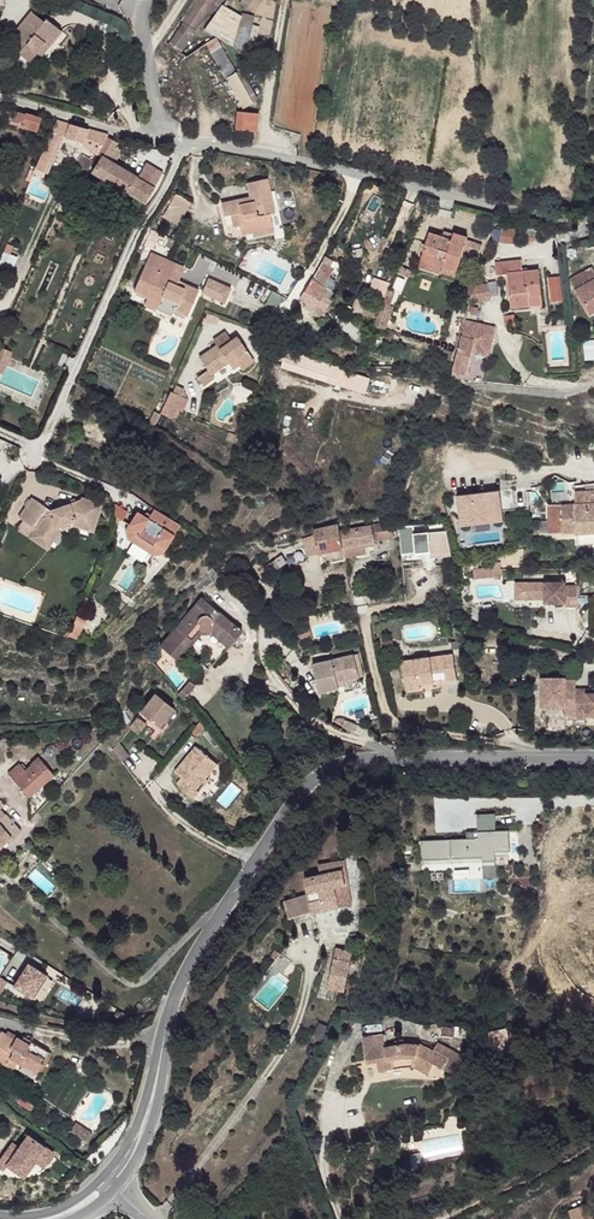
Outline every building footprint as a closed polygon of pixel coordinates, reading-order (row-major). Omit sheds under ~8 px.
[(182,22),(189,28),(210,0),(196,0),(182,22)] [(243,1),(254,9),(259,0),(244,0),(243,1)] [(42,19),(31,9),(12,29),(19,35),(10,45),(24,58),(33,48),(44,37),(49,42),(60,30),(44,17),(42,19)] [(44,37),(33,48),(39,54),(49,42),(44,37)] [(211,41),(205,44),(221,70),(226,68),(223,61),(229,57),(223,46),(216,50),(211,41)] [(235,73),(224,78),(243,108),(251,103),(235,73)] [(16,112),(13,121),(18,123),(21,122),(25,124),(25,128),(39,132),(39,130),(44,132),(45,126),(42,123),(42,120),(28,115),(27,115),(16,112)] [(238,114),(237,129),(255,130),(257,116),(246,115),(238,114)] [(56,124),(38,168),(48,173),(66,137),(68,138),(69,139),(85,144),(85,147),(95,152),(106,138),(107,135),(70,125),(68,128),(56,124)] [(106,138),(95,152),(101,157),(93,173),(128,193),(129,191),(147,200),(163,173),(146,164),(138,177),(116,165),(123,153),(115,148),(117,144),(106,138)] [(214,207),(214,210),(227,217),(255,234),(262,232),(265,231),(262,218),(268,217),(259,181),(239,186),(242,199),(243,203),(230,206),(228,203),(214,207)] [(174,193),(162,216),(177,224),(189,200),(174,193)] [(220,219),(227,217),(214,210),(217,220),(220,219)] [(227,217),(220,219),(223,229),(230,228),(227,217)] [(242,238),(255,234),(227,217),(230,228),(232,236),(241,234),(242,238)] [(511,241),(513,226),(502,225),(500,239),(511,241)] [(255,234),(242,238),(244,242),(262,237),(255,234)] [(430,237),(424,264),(446,270),(446,275),(458,278),(463,259),(467,243),(468,241),(455,237),(453,243),(430,237)] [(467,243),(463,259),(480,263),(484,246),(467,243)] [(152,255),(135,291),(148,298),(161,303),(164,297),(169,299),(167,303),(176,308),(175,311),(187,318),(199,293),(180,282),(171,279),(178,266),(152,255)] [(522,261),(496,265),(499,276),(508,275),(512,308),(532,306),(531,297),(544,294),(540,272),(525,273),(522,261)] [(178,266),(171,279),(180,282),(185,270),(178,266)] [(322,272),(313,289),(328,298),(332,292),(328,289),(334,278),(331,274),(333,270),(326,266),(322,272)] [(569,284),(590,319),(593,316),(593,276),(591,271),(569,284)] [(551,277),(553,289),(563,287),(561,275),(551,277)] [(226,301),(232,284),(207,276),(202,293),(226,301)] [(473,301),(491,297),(487,281),(469,286),(473,301)] [(563,287),(553,289),(555,301),(565,300),(563,287)] [(313,289),(309,295),(324,304),(328,300),(328,298),(313,289)] [(328,298),(328,300),(334,304),(339,297),(332,292),(328,298)] [(531,297),(532,306),(545,304),(544,294),(531,297)] [(164,297),(161,303),(175,311),(176,308),(167,303),(169,299),(164,297)] [(148,298),(145,306),(157,312),(161,303),(148,298)] [(386,306),(384,313),(393,316),(396,310),(386,306)] [(465,347),(462,354),(457,372),(456,375),(469,378),(475,356),(479,342),(495,345),(497,334),(469,326),(467,336),(465,347)] [(221,345),(224,351),(206,362),(216,376),(218,380),(236,369),(243,364),(246,369),(250,373),(261,366),(244,342),(238,345),(234,338),(221,345)] [(495,345),(479,342),(475,356),(491,361),(495,345)] [(12,350),(0,345),(0,370),(3,371),(12,350)] [(317,362),(312,372),(328,377),(331,367),(317,362)] [(243,364),(236,369),(240,374),(246,369),(243,364)] [(286,365),(285,371),(331,386),(333,379),(328,377),(312,372),(286,365)] [(216,376),(206,382),(211,391),(222,384),(218,380),(216,376)] [(179,398),(177,396),(170,409),(186,417),(193,405),(187,402),(190,396),(182,391),(179,398)] [(528,491),(513,492),(514,507),(529,506),(528,491)] [(513,492),(499,494),(501,509),(514,507),(513,492)] [(456,501),(461,529),(504,523),(501,509),(499,494),(456,501)] [(84,522),(93,526),(101,509),(103,504),(81,495),(80,499),(51,508),(53,514),(42,518),(33,532),(45,540),(54,527),(73,518),(74,513),(85,518),(84,522)] [(129,501),(115,495),(108,512),(122,518),(129,501)] [(32,497),(18,518),(31,527),(45,506),(32,497)] [(576,500),(575,512),(593,512),(593,500),(576,500)] [(187,528),(162,512),(158,518),(156,521),(152,518),(145,514),(137,527),(148,534),(141,545),(157,554),(163,544),(173,550),(187,528)] [(541,528),(542,539),(564,539),(564,540),(577,540),(577,542),(593,541),(593,512),(575,512),(564,512),(563,527),(551,527),(541,528)] [(564,512),(550,512),(551,527),(563,527),(564,512)] [(33,532),(30,537),(47,549),(58,531),(74,523),(91,530),(93,526),(84,522),(85,518),(74,513),(73,518),(54,527),(45,540),(33,532)] [(504,523),(461,529),(461,532),(504,526),(504,523)] [(391,526),(373,530),(376,545),(395,541),(391,526)] [(148,534),(137,527),(134,532),(136,541),(141,545),(148,534)] [(340,529),(314,535),(315,538),(303,542),(308,558),(345,551),(342,536),(340,529)] [(373,530),(342,536),(345,551),(365,548),(376,546),(376,545),(373,530)] [(413,532),(397,533),(397,542),(414,542),(414,539),(416,539),(416,536),(413,536),(413,532)] [(163,544),(157,554),(162,557),(170,554),(173,550),(163,544)] [(365,548),(345,551),(347,561),(367,558),(365,548)] [(283,560),(258,575),(264,582),(288,566),(292,570),(296,568),(306,566),(304,560),(286,563),(283,560)] [(525,587),(517,586),(516,603),(523,604),(525,587)] [(567,590),(525,587),(523,604),(545,605),(545,609),(565,610),(565,614),(578,615),(579,594),(578,594),(567,593),(567,590)] [(159,652),(175,664),(212,612),(199,602),(159,652)] [(215,615),(200,634),(210,632),(229,647),(229,649),(241,635),(231,627),(215,615)] [(200,634),(199,636),(224,656),(229,649),(229,647),(210,632),(200,634)] [(456,656),(405,664),(409,693),(422,691),(422,687),(436,685),(435,676),(439,675),(438,669),(446,667),(447,673),(449,683),(459,681),(456,656)] [(356,659),(317,673),(326,699),(345,694),(345,692),(343,688),(362,681),(364,680),(356,659)] [(566,719),(574,719),(575,692),(576,681),(568,681),(568,679),(544,678),(543,708),(566,708),(566,719)] [(362,681),(343,688),(345,692),(363,686),(362,681)] [(575,706),(586,706),(586,696),(593,696),(593,693),(575,692),(575,706)] [(148,705),(140,715),(154,727),(158,730),(174,710),(156,695),(148,705)] [(585,719),(593,720),(593,696),(586,696),(586,706),(585,719)] [(586,706),(575,706),(574,719),(574,722),(585,722),(585,719),(586,706)] [(174,710),(158,730),(164,735),(178,718),(174,710)] [(195,718),(185,730),(197,739),(205,729),(195,718)] [(136,720),(129,729),(137,736),(144,726),(136,720)] [(113,740),(107,747),(116,759),(123,753),(113,740)] [(182,779),(174,787),(186,800),(194,793),(191,789),(202,779),(215,766),(195,747),(171,770),(182,779)] [(20,764),(9,773),(25,792),(42,779),(44,783),(55,775),(41,759),(33,764),(34,765),(26,771),(20,764)] [(42,779),(25,792),(28,797),(44,783),(42,779)] [(202,779),(191,789),(194,793),(205,782),(202,779)] [(9,837),(11,839),(20,832),(0,808),(0,845),(9,837)] [(497,832),(479,832),(479,849),(497,849),(497,832)] [(376,844),(377,853),(384,854),(384,844),(376,844)] [(468,855),(421,856),(421,875),(482,875),(482,879),(495,879),(496,884),(508,884),(508,849),(497,849),(479,849),(479,855),(468,855)] [(307,894),(285,899),(289,916),(331,906),(348,902),(345,883),(341,860),(318,864),(319,873),(305,877),(307,894)] [(496,884),(482,884),(482,897),(496,896),(496,884)] [(332,947),(322,986),(336,990),(347,951),(332,947)] [(11,985),(32,998),(48,972),(27,959),(11,985)] [(15,1031),(0,1050),(0,1055),(21,1071),(26,1064),(29,1066),(31,1064),(45,1074),(58,1058),(41,1045),(39,1047),(29,1039),(27,1041),(15,1031)] [(407,1049),(362,1055),(363,1069),(374,1069),(375,1077),(399,1073),(405,1062),(415,1062),(410,1071),(424,1080),(431,1071),(442,1076),(442,1074),(453,1059),(439,1049),(433,1058),(420,1050),(407,1049)] [(462,1064),(453,1059),(442,1074),(451,1080),(462,1064)] [(405,1062),(399,1073),(410,1071),(415,1062),(405,1062)] [(75,1123),(70,1130),(87,1141),(92,1134),(75,1123)] [(6,1150),(0,1159),(0,1168),(4,1171),(8,1165),(24,1177),(35,1160),(43,1166),(53,1153),(27,1135),(17,1151),(14,1155),(6,1150)] [(17,1151),(9,1146),(6,1150),(14,1155),(17,1151)] [(570,1218),(593,1218),(586,1200),(566,1209),(570,1218)]
